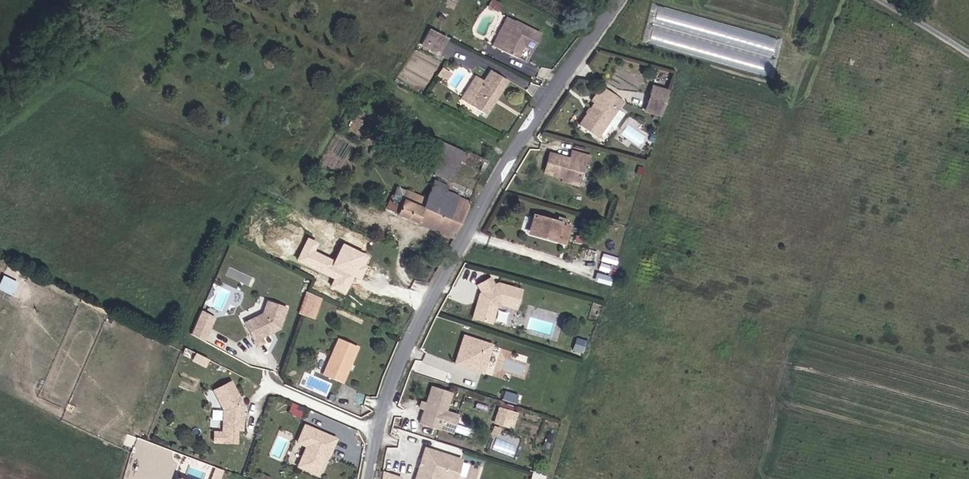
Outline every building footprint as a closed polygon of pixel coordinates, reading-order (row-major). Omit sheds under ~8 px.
[(524,49),(535,31),(503,12),(486,41),(510,55),(517,44),(524,49)] [(694,55),(768,73),(773,49),(776,50),(779,37),(698,17),(696,23),(705,25),(701,41),(697,40),(694,55)] [(417,42),(429,49),(439,33),(426,27),(417,42)] [(435,52),(444,36),(439,33),(429,49),(435,52)] [(488,115),(508,79),(492,70),(471,105),(488,115)] [(656,88),(647,113),(660,117),(669,94),(669,93),(656,88)] [(597,139),(622,104),(601,89),(591,105),(594,107),(580,128),(597,139)] [(491,165),(452,146),(437,175),(453,183),(461,166),(485,177),(491,165)] [(555,153),(548,173),(582,186),(589,166),(593,167),(596,159),(578,153),(576,160),(555,153)] [(453,211),(460,197),(449,192),(451,186),(440,180),(429,201),(453,211)] [(455,236),(472,203),(460,197),(453,211),(429,201),(406,192),(398,211),(455,236)] [(546,234),(545,239),(566,246),(572,227),(536,215),(532,229),(546,234)] [(530,234),(545,239),(546,234),(532,229),(530,234)] [(607,287),(613,273),(597,267),(592,282),(607,287)] [(477,297),(475,298),(469,316),(487,322),(493,305),(497,303),(513,309),(519,291),(496,283),(495,285),(492,284),(488,277),(475,283),(480,293),(479,294),(477,297)] [(330,297),(322,293),(319,301),(327,305),(330,297)] [(288,326),(296,306),(277,298),(272,311),(253,320),(264,344),(272,340),(269,335),(288,326)] [(322,318),(327,305),(319,301),(314,315),(322,318)] [(219,321),(223,312),(209,306),(205,315),(219,321)] [(212,336),(219,321),(205,315),(199,329),(212,336)] [(490,355),(493,347),(466,336),(456,362),(467,366),(468,365),(471,366),(472,368),(483,372),(486,364),(484,362),(487,355),(490,355)] [(350,383),(367,347),(347,337),(331,373),(350,383)] [(238,378),(220,386),(230,406),(228,424),(247,426),(249,402),(238,378)] [(440,431),(454,394),(434,387),(421,424),(440,431)] [(213,418),(221,418),(222,409),(213,409),(213,418)] [(508,431),(513,417),(502,412),(496,427),(508,431)] [(519,419),(513,417),(508,431),(513,433),(519,419)] [(313,424),(305,440),(314,445),(305,465),(323,474),(333,454),(336,456),(344,439),(313,424)] [(440,472),(457,478),(459,478),(465,463),(430,448),(418,478),(438,478),(440,472)] [(383,469),(379,478),(401,478),(402,476),(383,469)]
